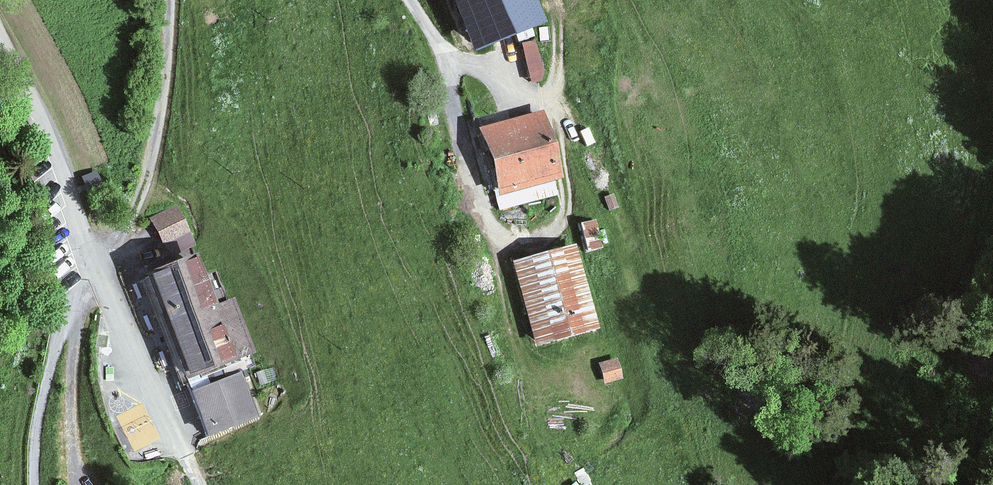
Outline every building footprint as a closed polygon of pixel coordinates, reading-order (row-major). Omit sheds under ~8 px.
[(479,44),(543,19),(535,0),(462,0),(479,44)] [(526,77),(542,75),(538,37),(522,38),(526,77)] [(544,110),(483,126),(504,206),(557,192),(553,176),(561,174),(544,110)] [(177,205),(149,218),(162,247),(191,233),(177,205)] [(594,215),(580,219),(588,246),(602,241),(594,215)] [(574,246),(518,262),(541,342),(597,326),(574,246)] [(182,377),(189,375),(195,390),(211,434),(256,417),(239,372),(257,366),(252,353),(233,302),(216,309),(197,258),(145,277),(182,377)] [(117,408),(131,447),(159,438),(145,398),(117,408)]
